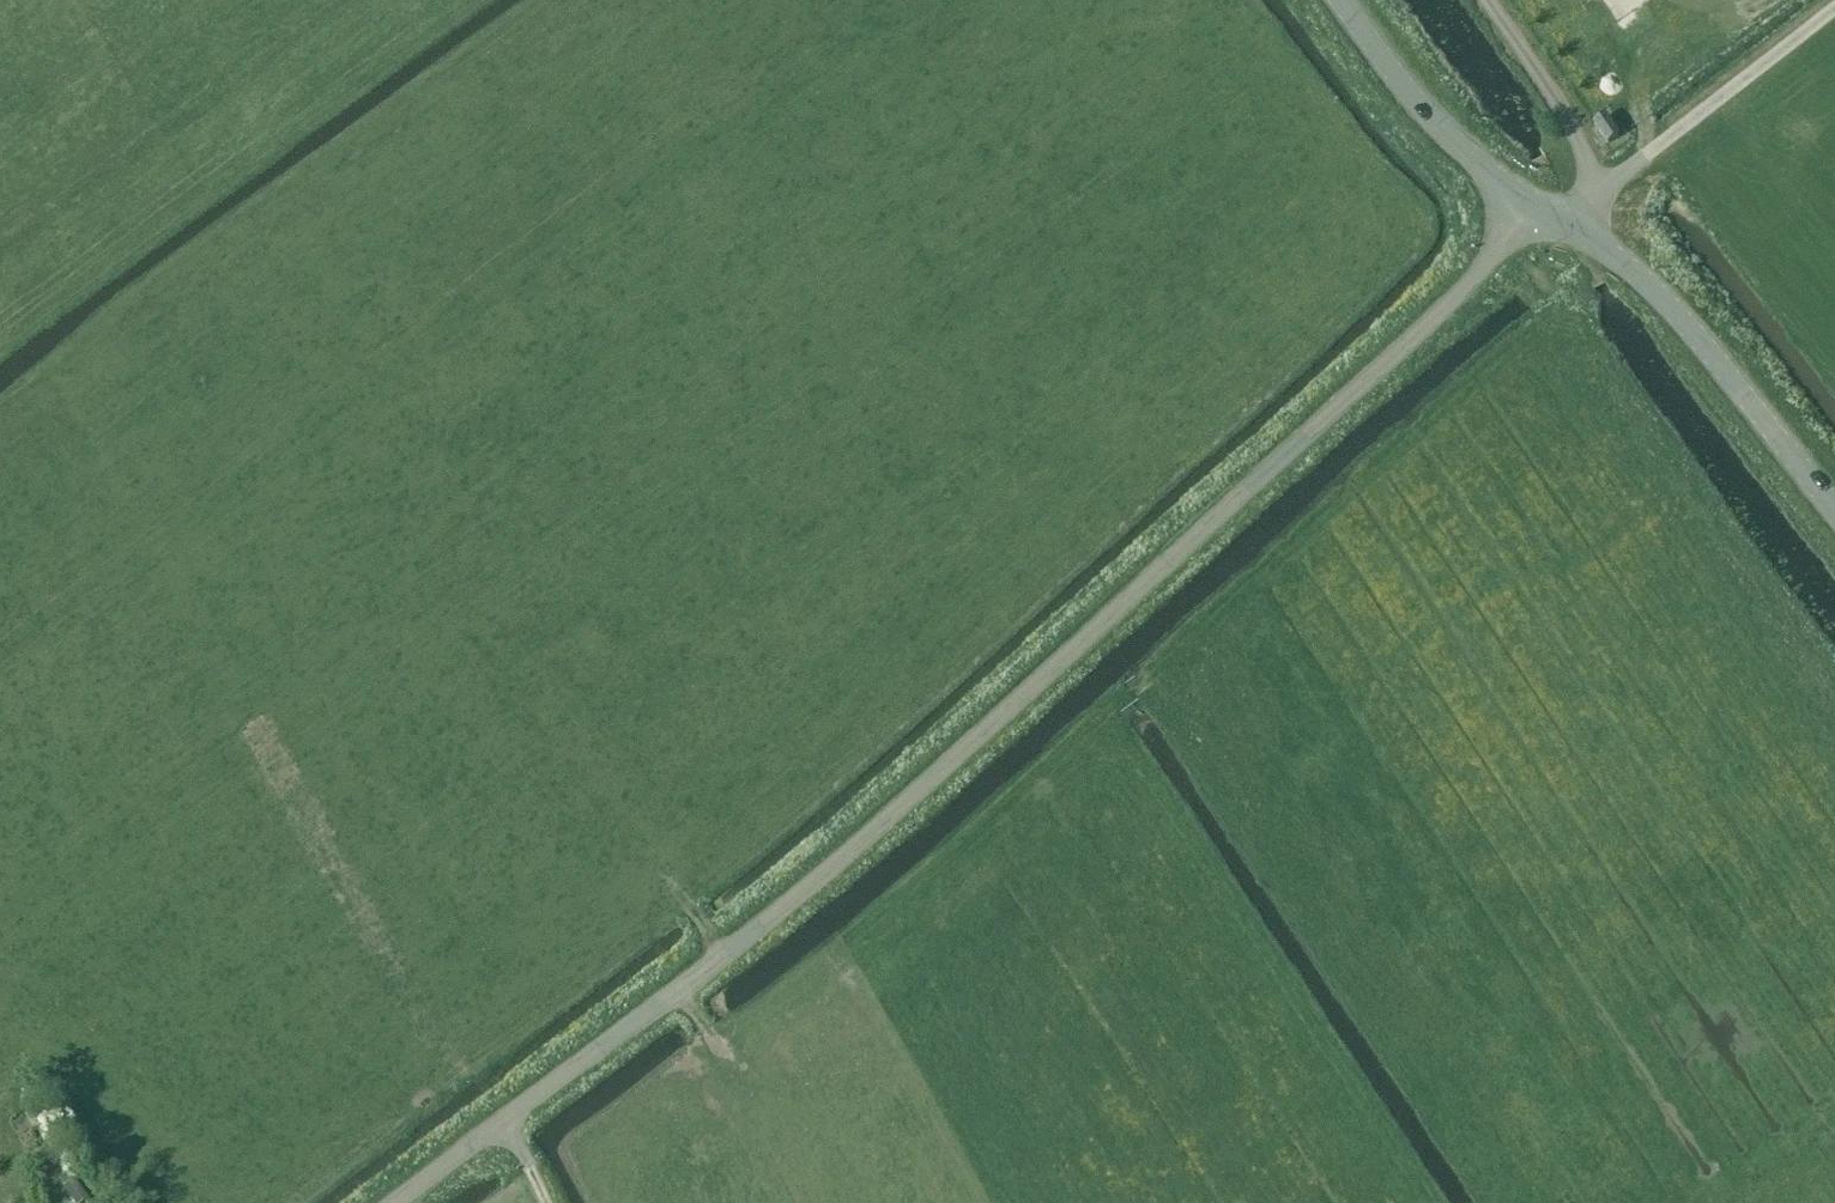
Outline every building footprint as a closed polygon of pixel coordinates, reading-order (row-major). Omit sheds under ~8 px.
[(1592,108),(1605,131),(1619,122),(1606,100),(1592,108)] [(83,1194),(72,1202),(82,1202),(87,1199),(83,1194)]
